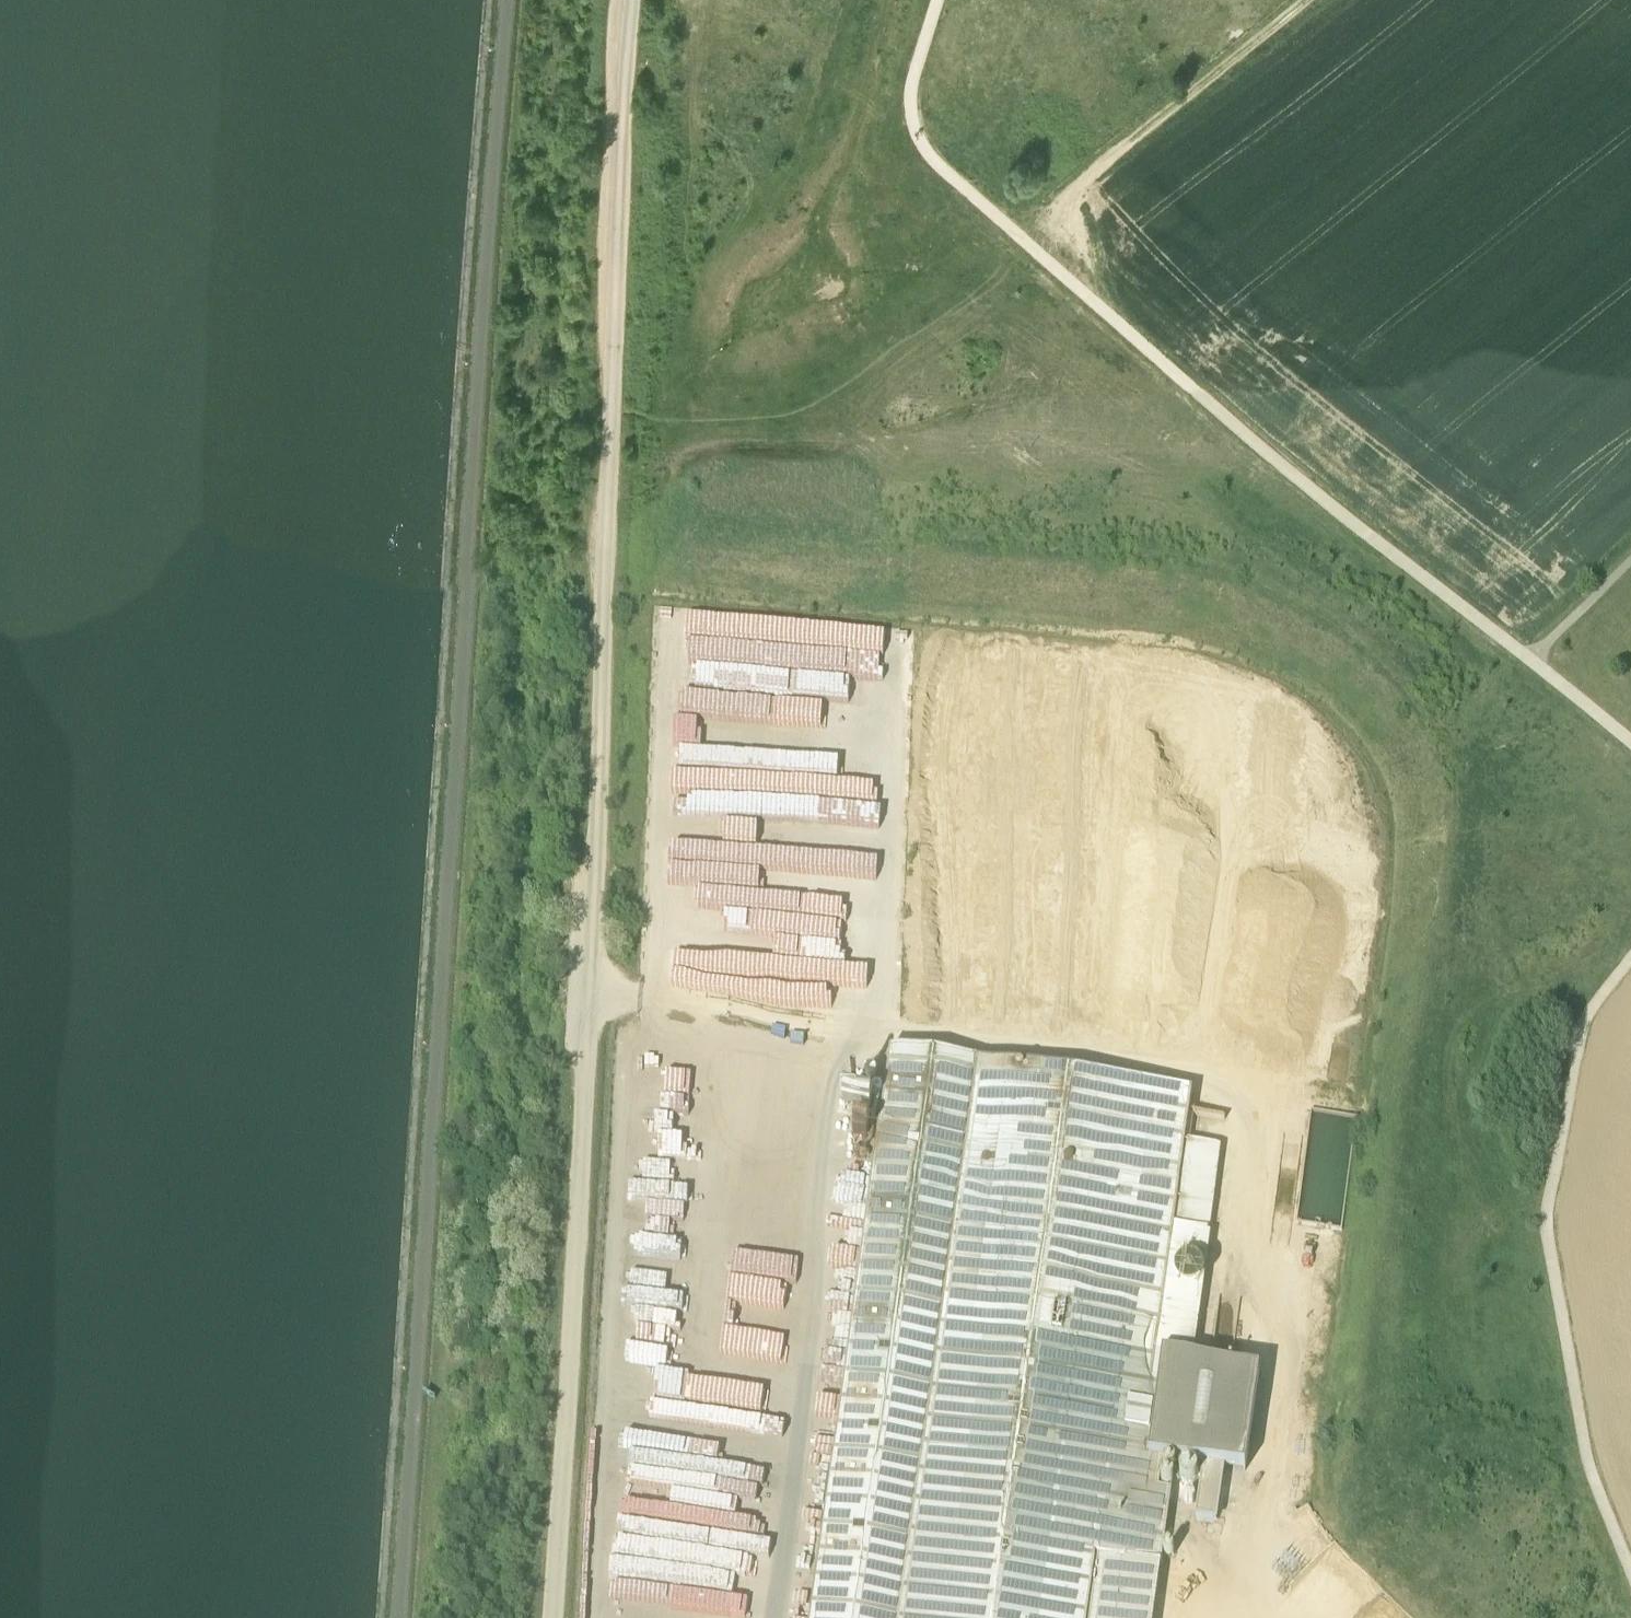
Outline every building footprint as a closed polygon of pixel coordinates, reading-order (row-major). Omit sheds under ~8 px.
[(678,951),(726,949),(726,936),(678,938),(678,951)] [(886,1051),(806,1617),(1153,1617),(1176,1463),(1243,1474),(1260,1377),(1194,1360),(1225,1114),(1186,1109),(1188,1094),(886,1051)] [(1201,1519),(1222,1521),(1226,1474),(1205,1472),(1201,1519)]
